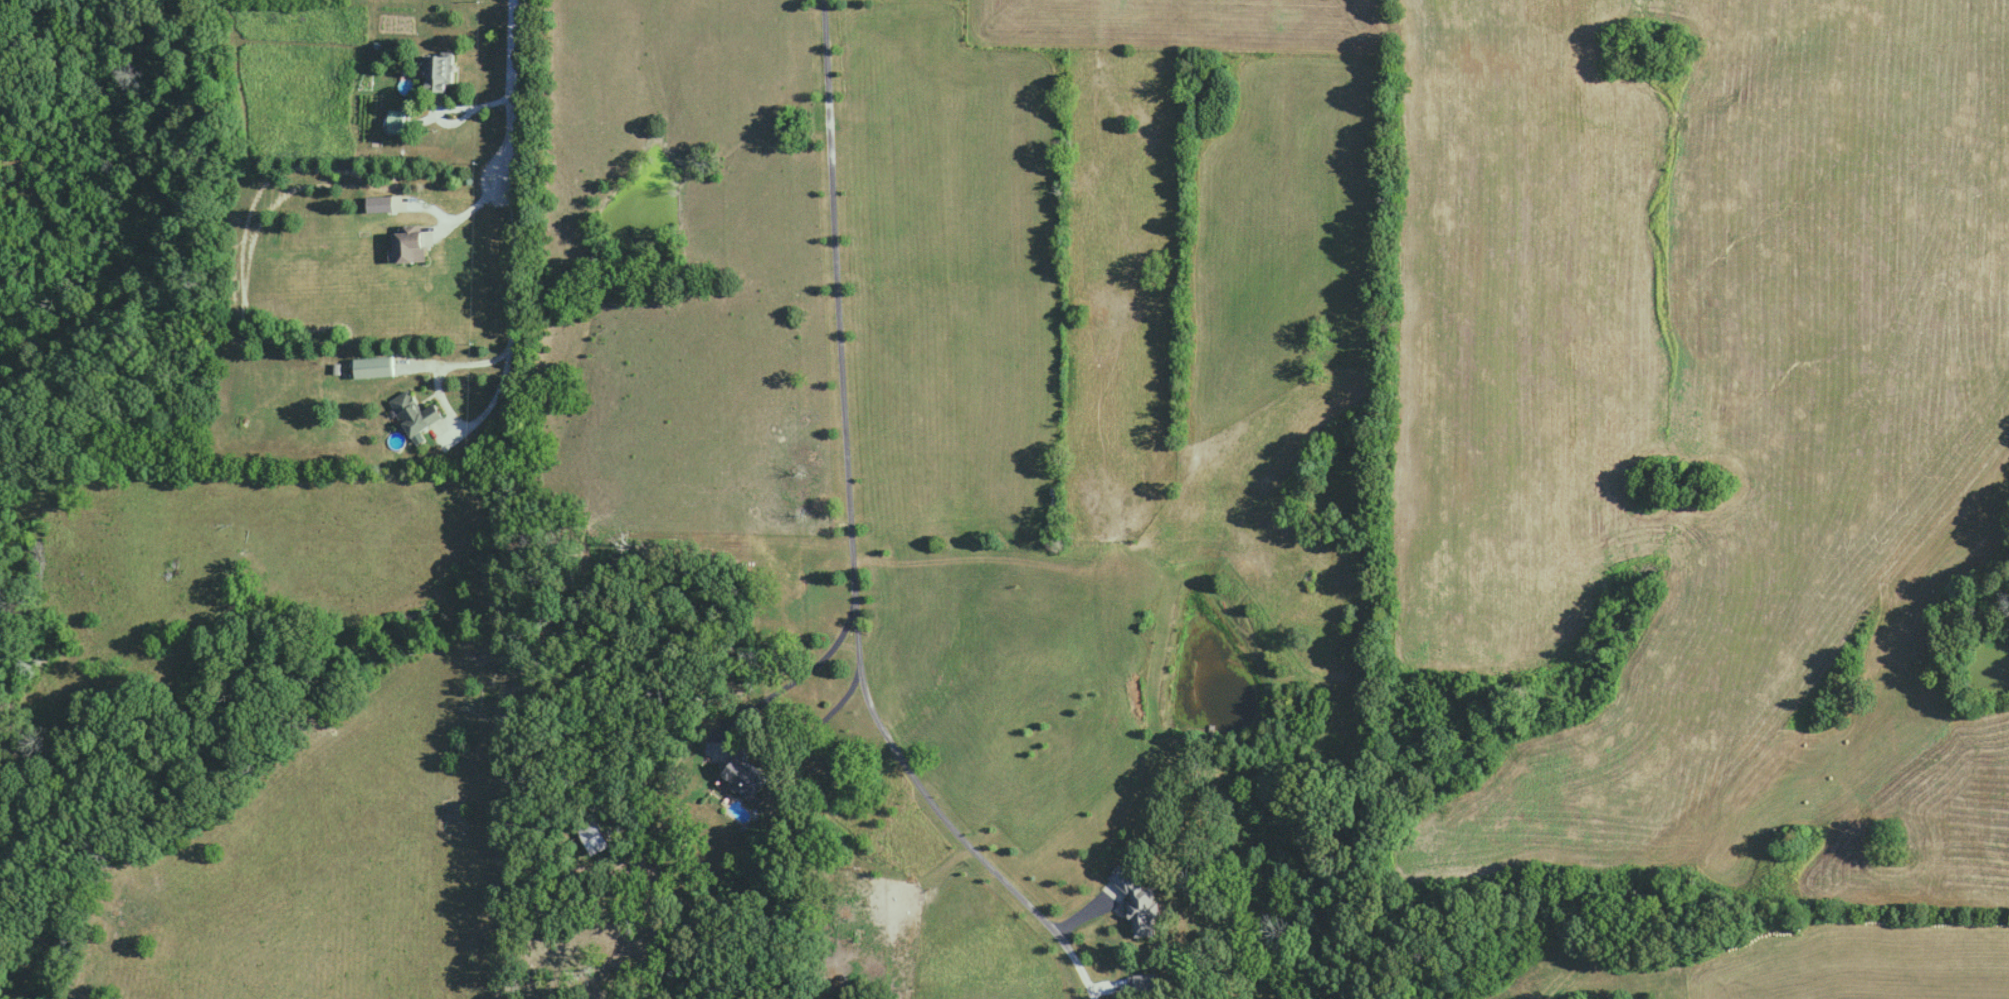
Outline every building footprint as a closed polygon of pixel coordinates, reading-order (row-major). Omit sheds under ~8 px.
[(452,55),(425,55),(425,93),(446,93),(446,86),(452,86),(452,55)] [(387,134),(402,134),(402,111),(387,111),(387,134)] [(422,227),(391,227),(391,263),(422,263),(422,227)] [(391,359),(353,359),(353,379),(391,379),(391,359)] [(442,420),(433,406),(421,413),(408,391),(387,403),(408,440),(442,420)] [(766,784),(739,758),(722,775),(750,801),(766,784)] [(1152,884),(1128,885),(1130,937),(1154,936),(1152,884)]
